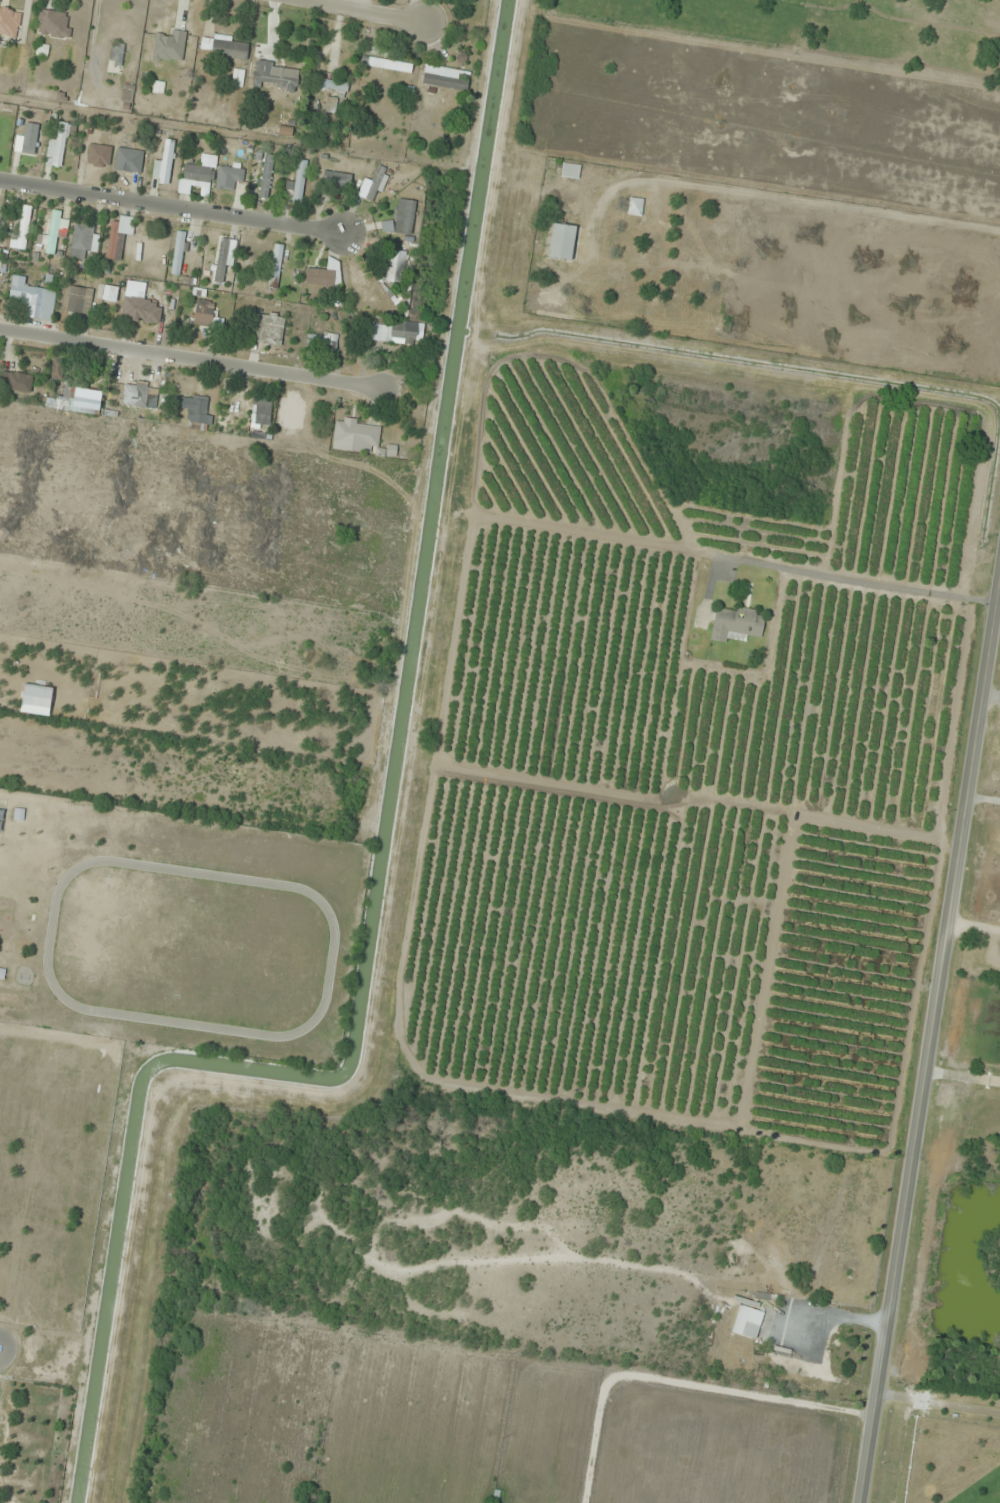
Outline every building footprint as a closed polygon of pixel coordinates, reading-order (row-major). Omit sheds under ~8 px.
[(18,40),(22,11),(1,9),(2,0),(0,0),(0,38),(18,40)] [(69,39),(72,15),(40,10),(36,34),(69,39)] [(985,35),(988,22),(972,19),(970,32),(985,35)] [(155,36),(152,60),(183,63),(186,32),(167,29),(166,38),(155,36)] [(247,59),(249,40),(202,35),(200,54),(247,59)] [(124,44),(111,44),(110,66),(123,66),(124,44)] [(413,64),(369,58),(367,67),(411,74),(413,64)] [(276,91),(296,94),(300,68),(255,61),(251,87),(261,88),(262,81),(277,83),(276,91)] [(467,91),(469,81),(425,73),(423,83),(467,91)] [(348,84),(317,79),(316,88),(347,93),(348,84)] [(134,86),(123,85),(121,102),(132,103),(134,86)] [(49,138),(45,165),(61,168),(66,139),(74,140),(76,125),(59,123),(57,139),(49,138)] [(105,174),(112,131),(102,130),(95,172),(105,174)] [(154,160),(152,183),(170,185),(174,141),(165,141),(164,160),(154,160)] [(114,169),(140,174),(144,153),(118,147),(114,169)] [(217,157),(202,154),(200,165),(183,162),(177,193),(189,195),(191,185),(201,187),(200,196),(209,197),(217,157)] [(269,200),(274,155),(263,154),(258,199),(269,200)] [(299,160),(297,181),(286,180),(284,202),(302,204),(307,161),(299,160)] [(578,180),(580,166),(564,163),(561,176),(578,180)] [(357,195),(376,204),(391,171),(379,165),(371,181),(365,178),(357,195)] [(244,182),(244,168),(217,168),(217,190),(234,190),(234,182),(244,182)] [(352,175),(323,171),(320,187),(350,191),(352,175)] [(416,202),(398,199),(395,222),(382,220),(381,231),(412,236),(416,202)] [(642,216),(642,199),(628,199),(628,216),(642,216)] [(26,251),(32,207),(23,206),(17,250),(26,251)] [(62,212),(52,211),(46,254),(54,255),(57,237),(66,238),(69,222),(60,221),(62,212)] [(120,261),(124,223),(111,222),(107,259),(120,261)] [(94,227),(75,223),(69,257),(88,260),(94,227)] [(576,228),(554,224),(548,259),(570,262),(576,228)] [(188,233),(177,231),(170,275),(181,277),(188,233)] [(285,246),(275,244),(268,287),(278,289),(285,246)] [(404,284),(404,252),(387,252),(387,284),(404,284)] [(307,268),(306,285),(340,287),(341,260),(327,259),(327,269),(307,268)] [(26,288),(27,279),(13,277),(9,301),(31,305),(29,319),(52,322),(56,292),(26,288)] [(102,301),(117,303),(118,287),(104,285),(102,301)] [(82,314),(86,289),(71,286),(67,311),(82,314)] [(162,301),(124,296),(121,319),(159,324),(162,301)] [(222,329),(223,317),(214,316),(216,302),(196,300),(193,326),(222,329)] [(285,317),(256,312),(252,342),(281,346),(285,317)] [(368,323),(368,340),(421,342),(422,326),(368,323)] [(307,353),(337,353),(337,334),(307,334),(307,353)] [(65,359),(54,357),(50,379),(62,382),(65,359)] [(32,374),(1,375),(1,392),(33,391),(32,374)] [(155,410),(158,390),(126,385),(123,404),(155,410)] [(47,398),(46,408),(99,414),(102,390),(66,386),(64,400),(47,398)] [(210,397),(187,397),(187,428),(210,428),(210,397)] [(271,398),(252,398),(252,427),(271,427),(271,398)] [(331,449),(396,457),(397,447),(379,445),(381,424),(335,419),(331,449)] [(715,605),(711,639),(747,644),(748,636),(762,638),(766,611),(715,605)] [(755,1340),(764,1313),(750,1308),(741,1335),(755,1340)]
